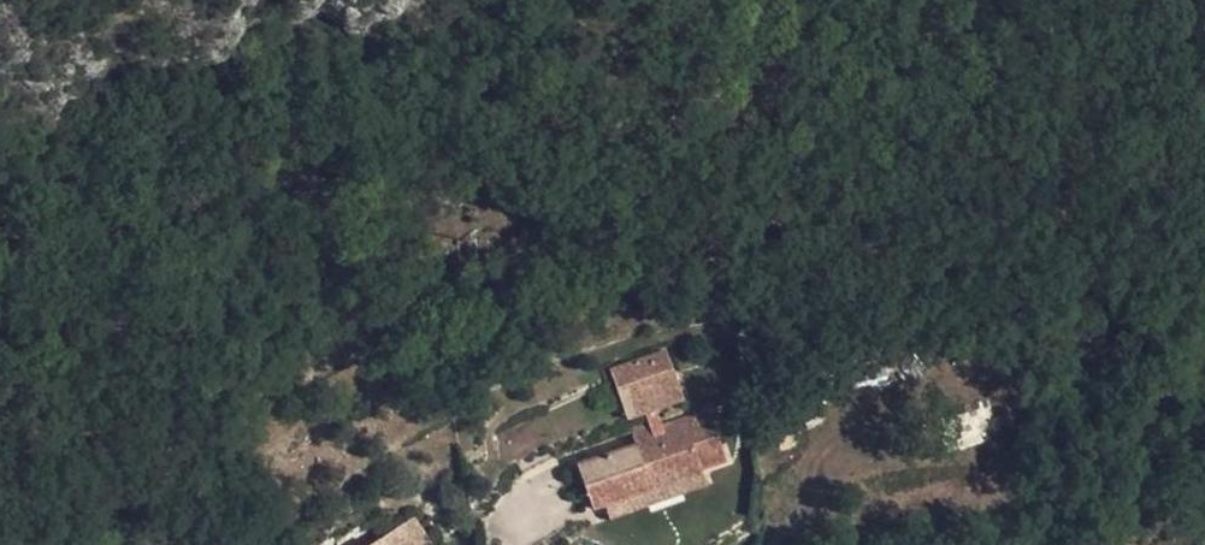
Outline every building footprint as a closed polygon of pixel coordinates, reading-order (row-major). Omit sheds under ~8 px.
[(621,409),(677,388),(664,352),(608,372),(621,409)] [(681,398),(677,388),(621,409),(624,419),(681,398)] [(592,509),(601,505),(699,470),(724,461),(707,412),(661,428),(657,420),(629,430),(634,447),(576,467),(592,509)] [(704,485),(699,470),(601,505),(607,519),(704,485)] [(383,542),(385,544),(429,544),(414,521),(383,542)] [(536,544),(565,544),(557,532),(536,544)]
